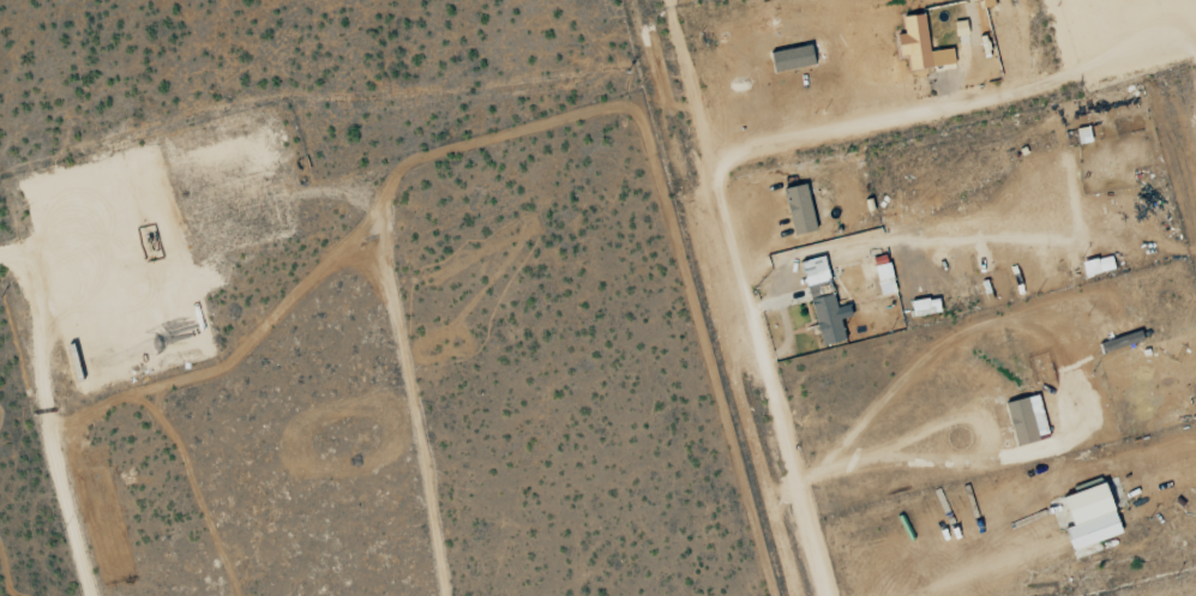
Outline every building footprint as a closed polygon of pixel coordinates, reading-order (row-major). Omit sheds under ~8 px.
[(927,52),(923,14),(900,17),(902,34),(894,35),(897,57),(906,56),(907,70),(953,65),(951,49),(927,52)] [(952,22),(953,37),(965,36),(964,21),(952,22)] [(768,52),(771,73),(811,68),(809,47),(768,52)] [(1076,145),(1089,143),(1087,128),(1074,129),(1076,145)] [(781,189),(790,236),(814,232),(805,185),(781,189)] [(1079,263),(1083,278),(1113,270),(1110,255),(1079,263)] [(817,347),(842,342),(837,320),(849,318),(846,306),(833,308),(822,257),(800,262),(817,347)] [(878,297),(894,293),(887,263),(871,267),(878,297)] [(936,298),(908,302),(910,318),(938,314),(936,298)] [(1100,354),(1142,341),(1139,331),(1097,344),(1100,354)] [(1013,446),(1047,437),(1035,395),(1002,404),(1013,446)] [(1059,497),(1068,528),(1062,529),(1068,551),(1119,536),(1104,484),(1059,497)] [(1101,552),(1099,543),(1071,551),(1074,559),(1101,552)]
